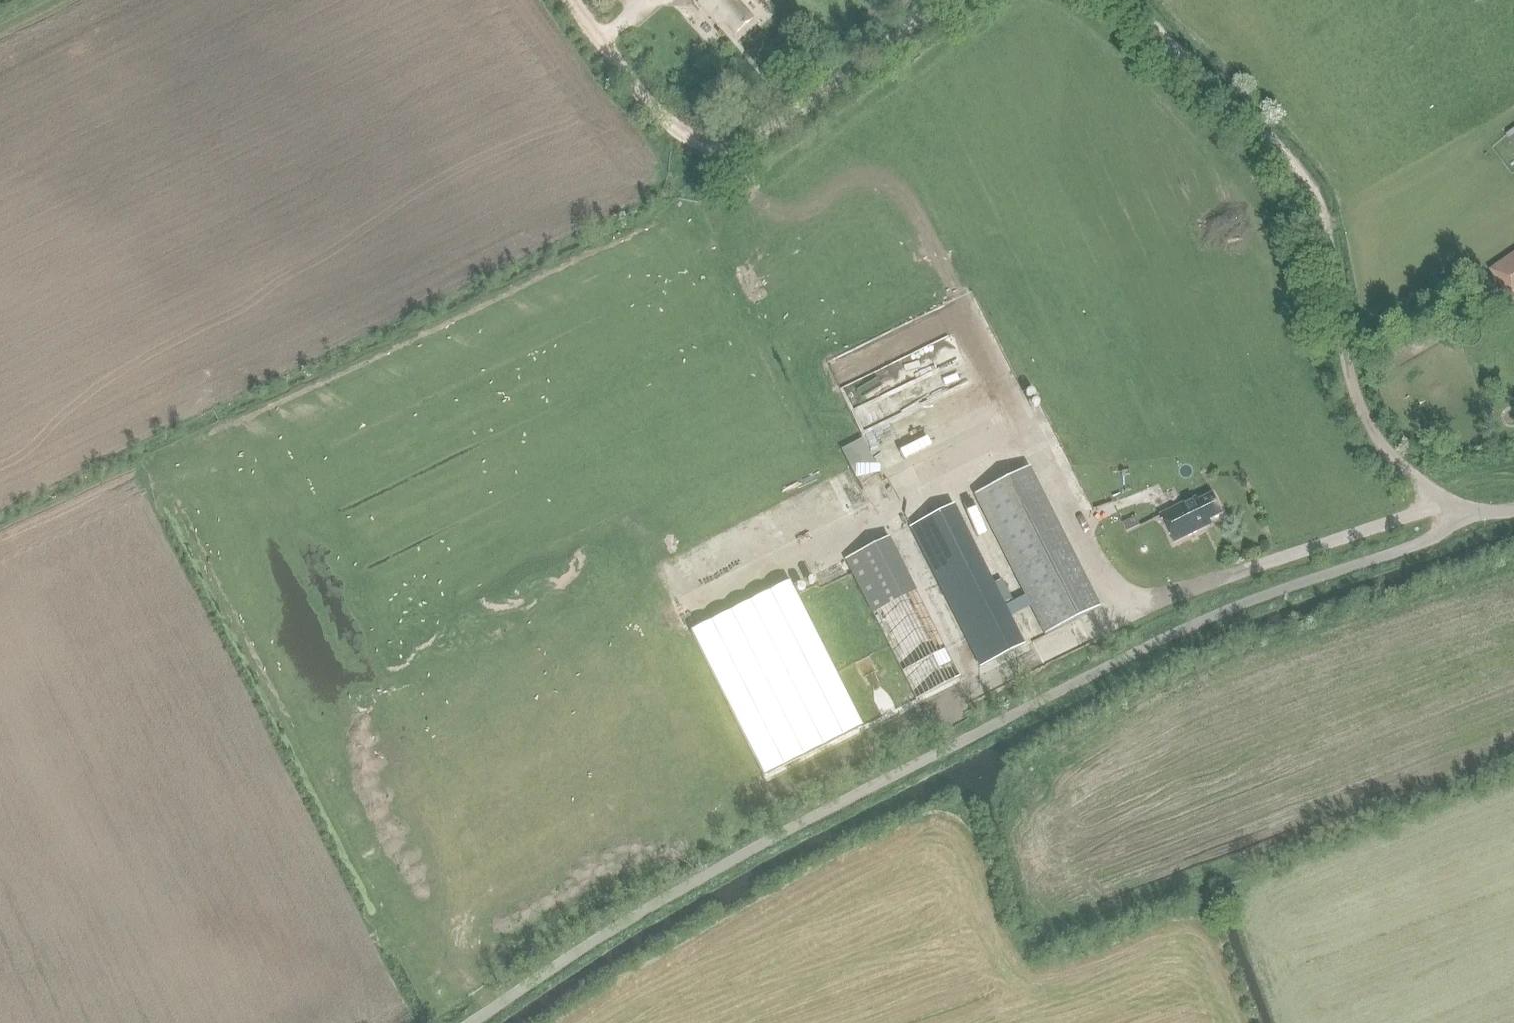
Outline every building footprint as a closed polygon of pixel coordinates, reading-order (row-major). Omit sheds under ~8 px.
[(697,1),(714,21),(720,17),(733,32),(751,17),(736,0),(698,0),(697,1)] [(1493,271),(1513,300),(1513,256),(1493,271)] [(960,352),(956,346),(861,346),(846,355),(842,355),(832,360),(832,367),(874,440),(885,440),(899,432),(907,432),(922,423),(923,423),(961,402),(961,388),(947,388),(965,378),(960,369),(960,352)] [(842,446),(858,489),(880,481),(864,438),(842,446)] [(1028,466),(974,494),(1026,595),(1032,606),(1046,634),(1099,606),(1028,466)] [(1197,497),(1161,514),(1175,542),(1204,528),(1202,524),(1223,513),(1214,494),(1199,501),(1197,497)] [(953,505),(910,526),(981,667),(1024,645),(1010,618),(1032,606),(1026,595),(1013,602),(1005,606),(993,584),(953,505)] [(845,559),(916,700),(959,678),(888,538),(845,559)] [(839,562),(817,573),(822,584),(845,573),(839,562)] [(1013,602),(1001,580),(993,584),(1005,606),(1013,602)] [(863,727),(789,582),(690,632),(764,777),(863,727)]
